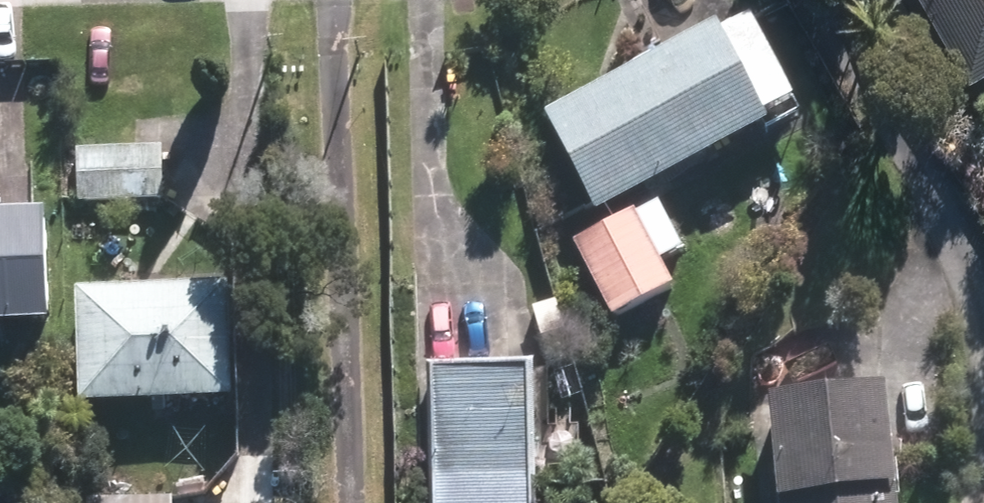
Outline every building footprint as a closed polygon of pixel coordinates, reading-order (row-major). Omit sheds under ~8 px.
[(983,73),(983,0),(939,0),(983,73)] [(752,16),(558,118),(605,207),(799,104),(752,16)] [(169,151),(82,153),(83,198),(170,196),(169,151)] [(648,214),(585,247),(620,316),(684,283),(648,214)] [(0,221),(0,317),(66,315),(63,219),(0,221)] [(236,296),(88,299),(91,398),(238,395),(236,296)] [(433,369),(437,502),(553,502),(548,365),(433,369)] [(782,402),(791,502),(912,502),(902,392),(782,402)]
